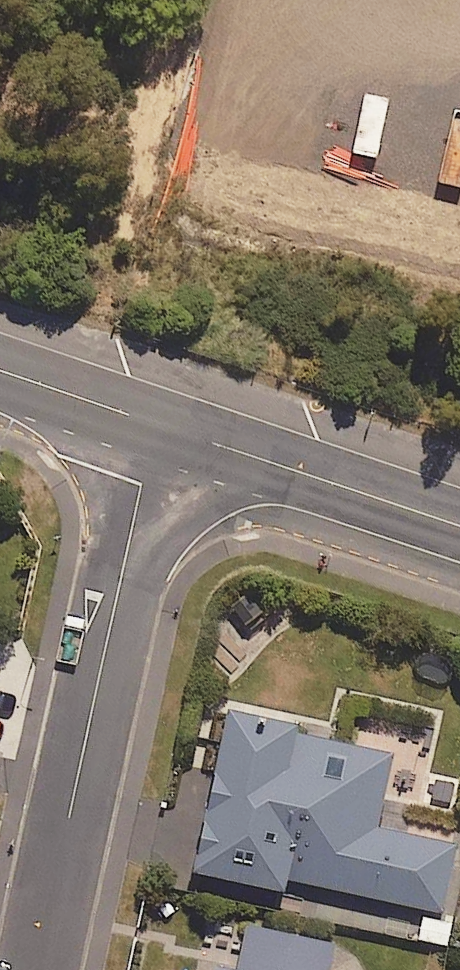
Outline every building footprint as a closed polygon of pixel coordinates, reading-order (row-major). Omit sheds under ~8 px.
[(294,729),(296,719),(228,705),(195,864),(285,883),(287,874),(443,907),(457,838),(377,821),(392,750),(294,729)] [(335,938),(246,919),(235,969),(328,969),(335,938)]
